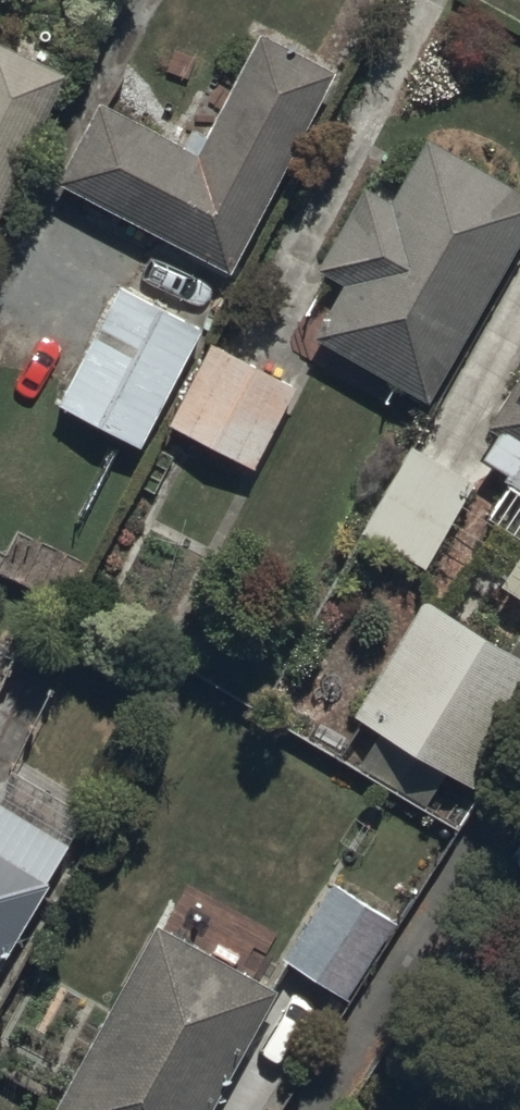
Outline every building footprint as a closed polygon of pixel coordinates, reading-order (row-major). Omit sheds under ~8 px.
[(101,91),(60,173),(234,261),(337,58),(262,20),(200,141),(101,91)] [(68,61),(0,30),(0,206),(68,61)] [(519,234),(519,177),(433,127),(396,192),(369,177),(322,258),(347,272),(315,327),(430,393),(519,234)] [(206,322),(121,276),(56,394),(141,440),(206,322)] [(208,334),(168,414),(256,458),(296,378),(208,334)] [(491,414),(503,422),(487,446),(511,462),(509,466),(513,469),(488,506),(519,527),(519,370),(491,414)] [(425,558),(474,470),(409,435),(361,523),(425,558)] [(503,574),(519,585),(519,548),(503,574)] [(519,700),(519,644),(429,588),(357,705),(384,721),(361,759),(427,799),(450,762),(473,777),(519,700)] [(50,872),(90,803),(10,755),(0,772),(0,956),(50,872)] [(398,913),(334,873),(286,949),(350,990),(398,913)] [(279,979),(156,911),(47,1109),(48,1109),(207,1109),(279,979)]
